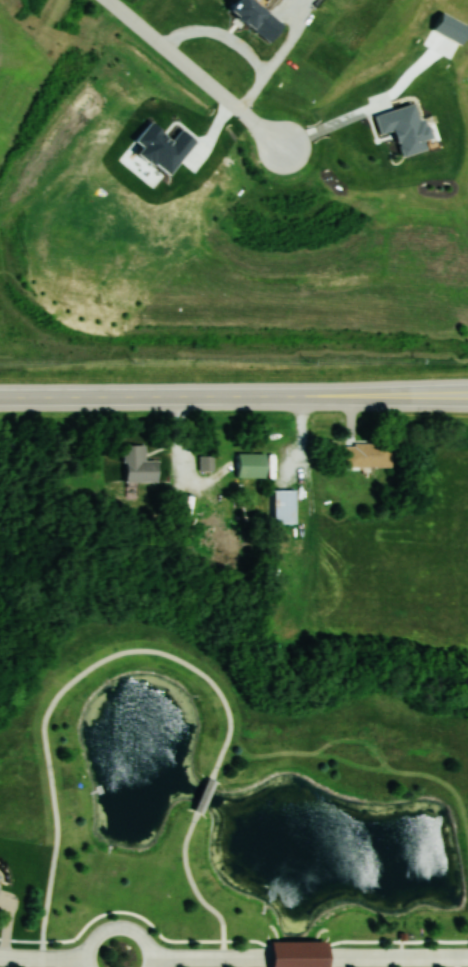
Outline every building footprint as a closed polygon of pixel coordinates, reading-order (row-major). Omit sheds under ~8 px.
[(345,466),(392,466),(392,443),(345,443),(345,466)] [(157,480),(157,459),(144,459),(144,444),(124,444),(124,480),(157,480)] [(238,477),(265,477),(265,452),(238,452),(238,477)] [(200,455),(200,469),(213,468),(213,455),(200,455)] [(296,489),(274,489),(274,523),(296,523),(296,489)] [(231,540),(231,524),(202,524),(202,540),(231,540)] [(327,941),(271,941),(271,966),(327,966),(327,941)]
